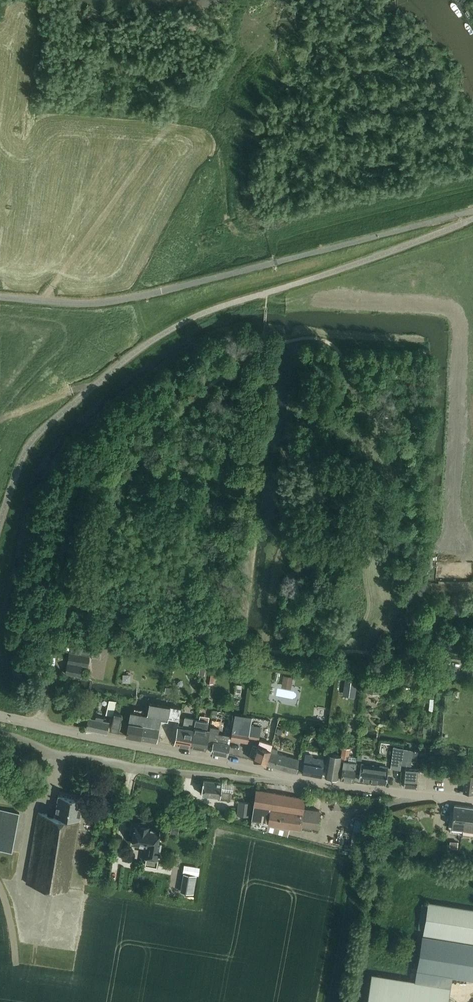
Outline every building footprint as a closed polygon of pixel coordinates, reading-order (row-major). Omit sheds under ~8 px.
[(88,666),(90,656),(70,653),(68,662),(66,674),(80,676),(82,665),(88,666)] [(207,666),(208,662),(196,660),(195,668),(200,669),(199,674),(205,675),(207,666)] [(205,675),(204,681),(214,683),(216,668),(216,667),(217,663),(208,661),(208,662),(207,666),(205,675)] [(465,668),(463,676),(471,678),(472,670),(465,668)] [(291,688),(293,676),(283,674),(281,686),(291,688)] [(346,680),(344,688),(357,690),(358,682),(346,680)] [(366,692),(380,695),(382,685),(368,683),(366,692)] [(179,690),(166,688),(165,693),(178,696),(179,690)] [(114,717),(115,713),(117,701),(109,699),(106,715),(114,717)] [(148,715),(143,739),(158,742),(163,717),(178,720),(181,708),(150,702),(148,715)] [(213,717),(222,718),(223,711),(214,710),(213,717)] [(143,739),(148,715),(131,711),(127,736),(143,739)] [(118,731),(121,714),(115,713),(112,730),(118,731)] [(258,739),(259,735),(260,727),(251,725),(252,717),(244,715),(236,714),(231,739),(247,742),(248,737),(258,739)] [(104,719),(105,717),(97,715),(96,718),(89,716),(87,728),(107,732),(109,721),(104,719)] [(191,748),(197,719),(186,717),(185,725),(186,725),(186,727),(179,726),(176,745),(191,748)] [(197,719),(191,748),(206,750),(209,738),(208,738),(206,738),(210,721),(197,719)] [(428,722),(420,721),(418,736),(426,737),(428,722)] [(228,755),(230,743),(224,742),(225,738),(218,737),(220,729),(211,727),(210,731),(210,740),(215,741),(212,752),(228,755)] [(270,746),(271,743),(260,740),(258,746),(254,744),(251,756),(255,757),(254,761),(266,764),(269,750),(270,746)] [(282,768),(285,755),(271,751),(273,743),(271,743),(270,746),(269,750),(266,764),(282,768)] [(402,765),(404,748),(394,746),(393,750),(391,768),(400,769),(401,764),(402,765)] [(354,768),(356,757),(350,756),(351,748),(343,747),(341,760),(344,761),(342,780),(354,781),(356,769),(354,768)] [(404,748),(402,765),(411,766),(413,749),(404,748)] [(322,777),(325,759),(313,757),(314,755),(306,753),(304,762),(300,762),(299,769),(303,769),(302,773),(322,777)] [(338,779),(341,756),(329,754),(326,777),(338,779)] [(282,768),(290,771),(296,772),(299,759),(285,755),(282,768)] [(361,763),(359,782),(386,785),(388,767),(366,764),(361,763)] [(417,787),(419,769),(406,767),(404,785),(417,787)] [(466,774),(464,793),(472,794),(472,775),(466,774)] [(233,792),(235,784),(205,780),(203,794),(221,797),(220,799),(231,801),(232,792),(233,792)] [(318,824),(320,811),(303,808),(305,796),(256,788),(251,824),(251,826),(289,836),(291,826),(301,828),(302,821),(318,824)] [(69,890),(83,799),(59,795),(56,816),(38,813),(27,884),(69,890)] [(250,816),(252,802),(239,801),(238,815),(250,816)] [(451,812),(449,828),(451,829),(451,832),(463,834),(464,826),(466,806),(455,805),(454,812),(451,812)] [(463,834),(472,835),(472,807),(467,807),(466,806),(464,826),(463,834)] [(10,851),(18,812),(0,808),(0,809),(0,850),(10,851)] [(134,827),(132,839),(133,839),(132,844),(144,846),(143,849),(148,849),(146,857),(145,864),(157,866),(158,858),(159,858),(162,841),(159,841),(160,832),(161,828),(151,826),(151,825),(138,823),(138,824),(136,824),(135,828),(134,827)] [(172,825),(171,833),(179,834),(180,826),(172,825)] [(194,894),(197,876),(184,873),(181,891),(194,894)] [(429,902),(417,970),(472,979),(472,909),(429,902)] [(451,986),(372,974),(368,1001),(448,1001),(451,986)]
